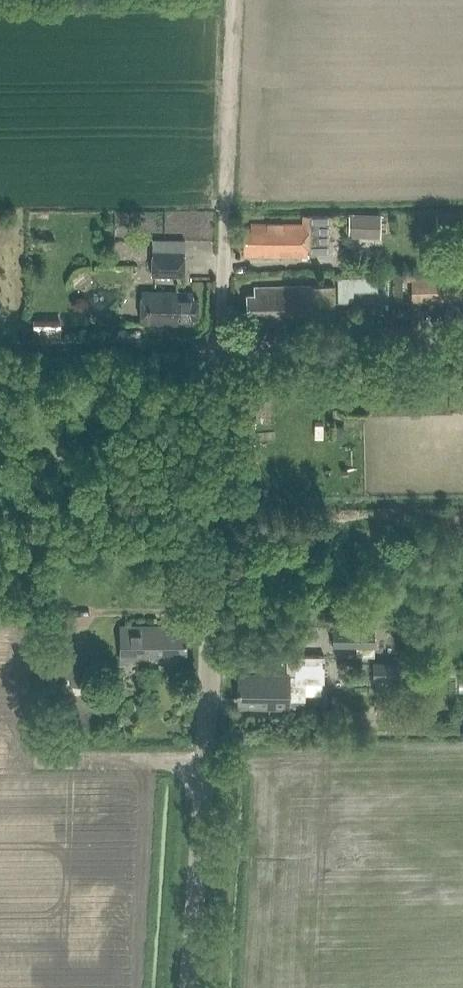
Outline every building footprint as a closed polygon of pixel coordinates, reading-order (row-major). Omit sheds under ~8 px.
[(437,213),(437,240),(462,239),(462,212),(437,213)] [(380,238),(380,214),(349,213),(349,237),(380,238)] [(251,248),(251,256),(308,256),(308,252),(325,253),(326,219),(326,216),(309,216),(303,216),(303,225),(251,225),(251,232),(244,232),(244,248),(251,248)] [(184,277),(185,252),(152,251),(152,276),(184,277)] [(404,273),(404,281),(437,280),(437,273),(404,273)] [(378,277),(339,278),(339,303),(353,303),(353,292),(378,291),(378,277)] [(411,281),(412,298),(462,297),(462,280),(411,281)] [(254,323),(335,321),(334,286),(254,288),(254,295),(246,295),(246,316),(254,315),(254,323)] [(198,319),(199,299),(193,299),(193,293),(141,292),(141,324),(192,325),(192,318),(198,319)] [(404,320),(408,312),(399,308),(395,315),(404,320)] [(43,319),(33,319),(33,337),(43,337),(43,319)] [(61,320),(52,319),(51,337),(61,337),(61,320)] [(344,438),(346,428),(338,426),(336,436),(344,438)] [(179,653),(186,653),(186,634),(185,634),(185,626),(120,626),(120,662),(179,661),(179,653)] [(374,656),(374,627),(333,627),(333,646),(357,646),(357,656),(374,656)] [(322,682),(326,682),(326,655),(297,656),(297,661),(289,661),(289,673),(239,674),(240,701),(247,700),(247,708),(306,707),(306,695),(322,694),(322,682)] [(88,686),(88,656),(70,656),(69,686),(88,686)] [(248,658),(248,671),(266,671),(266,658),(248,658)] [(404,680),(404,662),(373,662),(373,680),(404,680)] [(431,666),(431,677),(444,677),(444,666),(431,666)]
